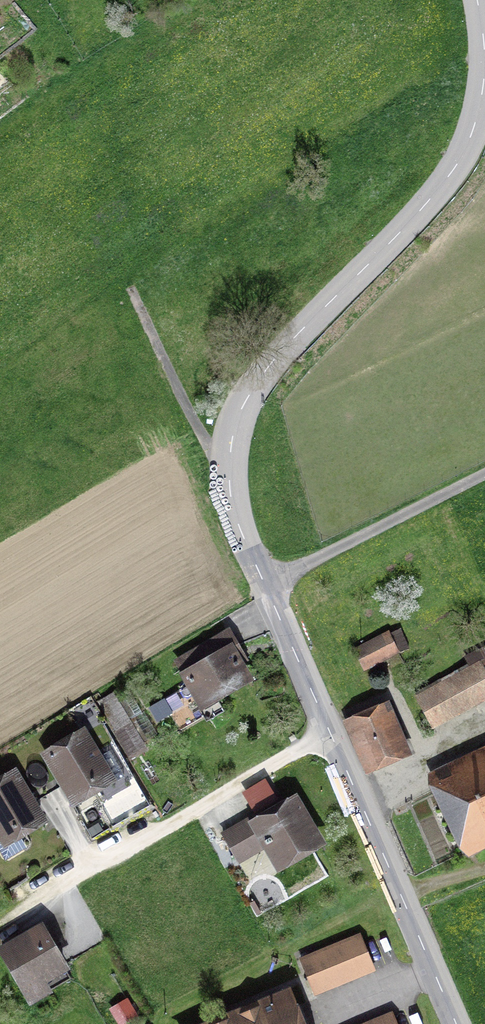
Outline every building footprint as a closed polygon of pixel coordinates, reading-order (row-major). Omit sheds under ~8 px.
[(238,662),(244,659),(228,632),(178,660),(204,706),(249,681),(238,662)] [(355,652),(362,667),(397,649),(390,635),(355,652)] [(432,730),(484,702),(484,640),(461,653),(468,665),(413,694),(432,730)] [(130,750),(143,743),(116,698),(104,705),(130,750)] [(384,706),(342,723),(361,769),(403,752),(384,706)] [(84,733),(48,754),(74,799),(97,786),(100,791),(124,778),(110,752),(98,759),(84,733)] [(439,786),(466,841),(484,832),(484,763),(439,786)] [(5,863),(27,850),(18,834),(41,820),(14,775),(0,784),(0,831),(1,833),(0,833),(0,854),(5,863)] [(253,816),(220,834),(238,866),(263,852),(277,877),(327,849),(297,796),(255,820),(253,816)] [(66,968),(43,928),(1,953),(30,1003),(54,989),(48,978),(66,968)] [(376,969),(360,930),(299,956),(315,995),(376,969)] [(290,981),(186,1023),(308,1023),(290,981)] [(127,996),(108,1006),(118,1023),(119,1023),(137,1015),(127,996)] [(393,1009),(355,1023),(399,1023),(393,1009)]
